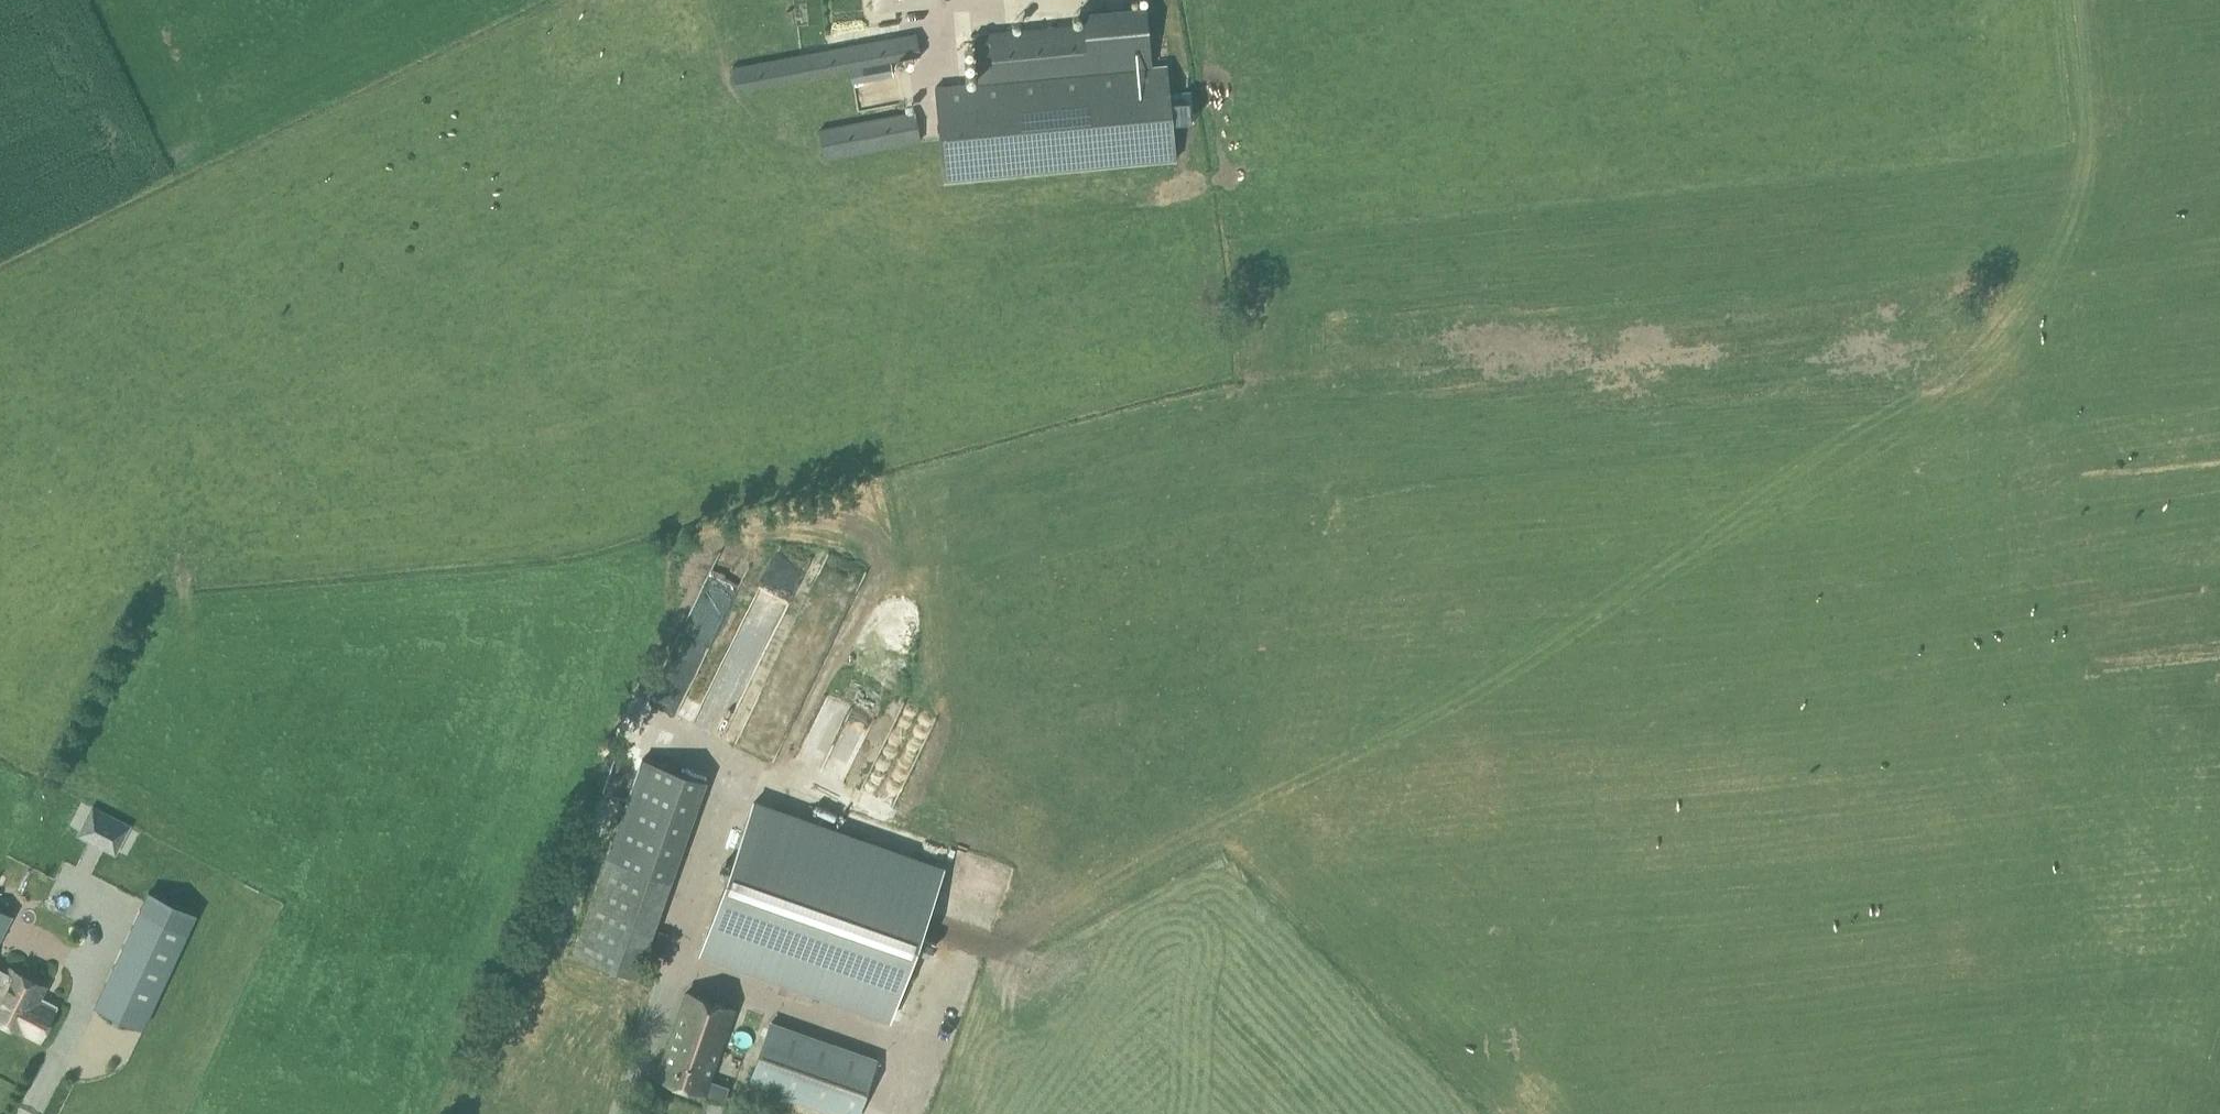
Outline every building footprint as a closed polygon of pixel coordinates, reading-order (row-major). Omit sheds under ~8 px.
[(877,9),(945,3),(945,0),(876,0),(877,9)] [(1086,12),(1087,24),(1093,72),(1155,66),(1149,6),(1086,12)] [(982,83),(1093,72),(1087,24),(978,34),(982,83)] [(921,54),(918,32),(733,66),(738,90),(920,56),(921,54)] [(852,83),(854,82),(893,75),(890,62),(849,69),(852,83)] [(982,83),(938,87),(947,181),(1179,160),(1170,65),(1155,66),(1093,72),(982,83)] [(921,139),(915,111),(820,129),(825,158),(921,139)] [(802,670),(813,643),(795,635),(768,703),(782,709),(794,679),(786,675),(790,665),(802,670)] [(762,753),(765,743),(743,736),(739,746),(762,753)] [(645,758),(576,952),(638,974),(707,780),(645,758)] [(891,1018),(944,868),(754,802),(702,951),(891,1018)] [(116,854),(130,825),(93,806),(78,835),(116,854)] [(104,987),(96,1006),(107,1011),(144,1028),(152,1009),(190,930),(197,913),(149,891),(142,907),(119,957),(104,987)] [(13,915),(0,909),(0,941),(13,915)] [(48,986),(11,968),(9,971),(0,966),(0,982),(3,984),(0,989),(0,1018),(41,1040),(58,1005),(43,996),(48,986)] [(736,1009),(688,991),(658,1074),(706,1092),(736,1009)] [(878,1059),(773,1022),(751,1083),(839,1113),(858,1113),(878,1059)] [(713,1102),(701,1100),(699,1113),(711,1113),(713,1102)]
